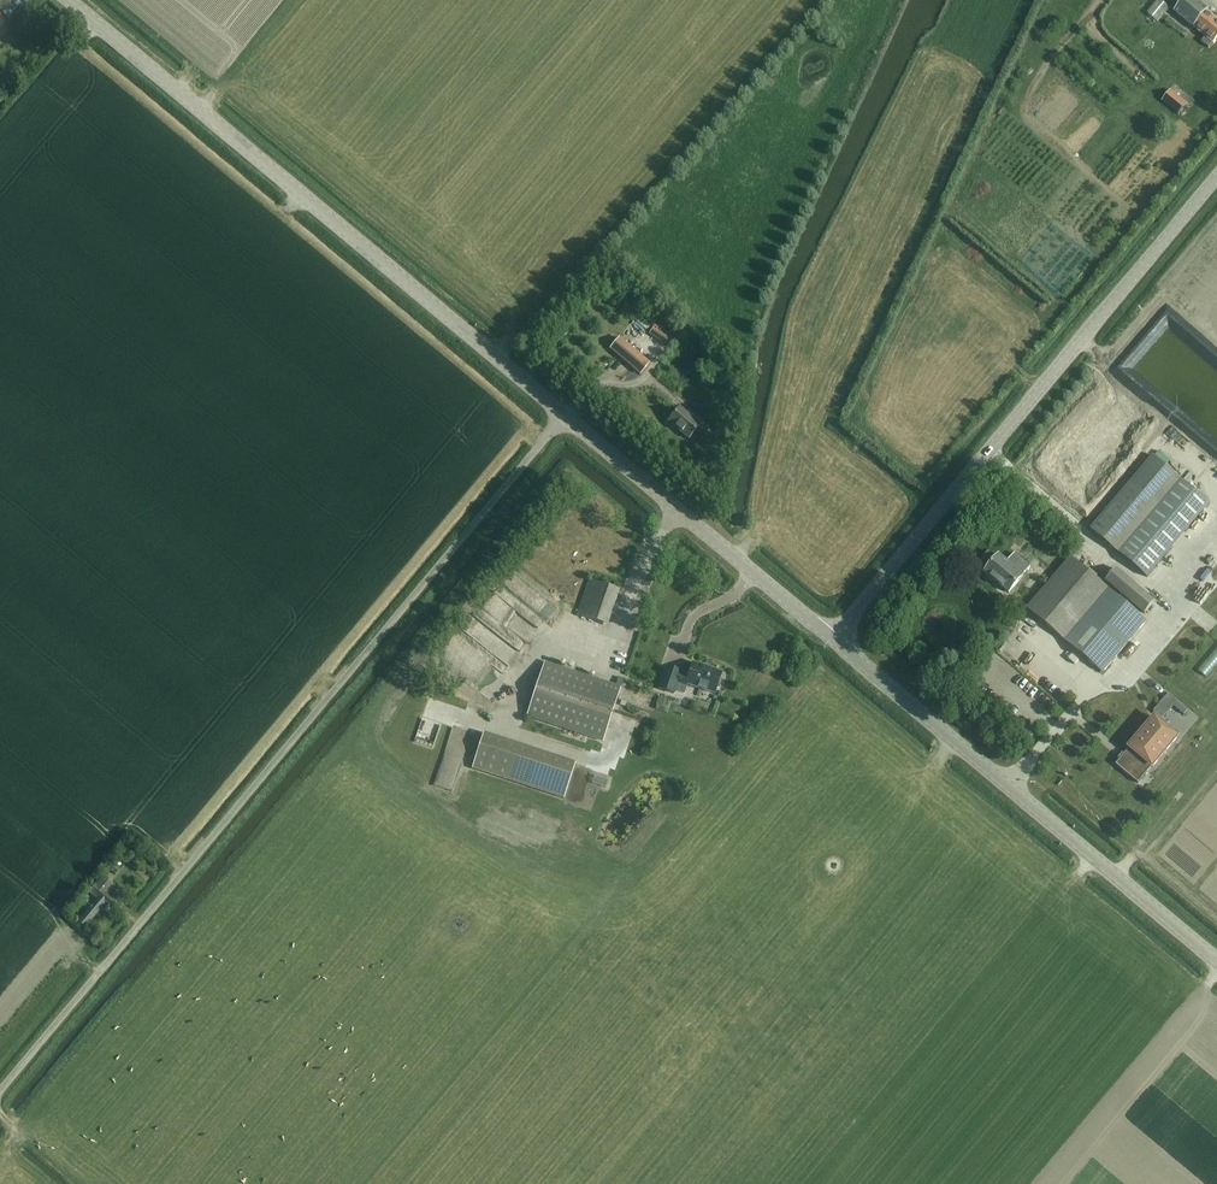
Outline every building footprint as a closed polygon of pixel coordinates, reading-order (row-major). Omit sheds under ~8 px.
[(1174,12),(1194,28),(1195,27),(1208,11),(1208,10),(1196,0),(1184,0),(1174,12)] [(1208,11),(1195,27),(1206,37),(1202,41),(1210,47),(1213,43),(1214,43),(1216,40),(1216,19),(1208,11)] [(1196,95),(1193,92),(1196,89),(1182,78),(1172,89),(1190,103),(1196,95)] [(1162,102),(1179,115),(1188,105),(1171,91),(1162,102)] [(635,322),(646,331),(650,326),(639,317),(635,322)] [(640,375),(649,364),(620,339),(610,350),(640,375)] [(702,423),(695,416),(692,419),(680,408),(668,422),(688,439),(702,423)] [(1153,456),(1090,530),(1119,554),(1181,480),(1153,456)] [(1210,504),(1182,481),(1120,554),(1148,578),(1210,504)] [(985,572),(1009,593),(1030,568),(1014,554),(1008,562),(1000,555),(996,559),(989,553),(981,562),(989,568),(985,572)] [(1146,623),(1071,559),(1028,611),(1103,674),(1146,623)] [(1156,602),(1117,569),(1110,576),(1104,571),(1100,576),(1106,581),(1106,582),(1145,615),(1156,602)] [(1030,580),(1025,585),(1032,591),(1036,585),(1030,580)] [(603,625),(615,590),(588,581),(576,616),(603,625)] [(603,742),(620,688),(544,663),(527,716),(603,742)] [(680,675),(665,670),(658,692),(672,697),(676,686),(685,689),(686,688),(713,697),(715,692),(718,690),(721,683),(719,679),(721,674),(693,664),(687,679),(679,677),(680,675)] [(1169,693),(1153,712),(1162,719),(1178,701),(1169,693)] [(659,698),(656,706),(664,709),(667,701),(659,698)] [(1129,748),(1130,748),(1124,755),(1123,754),(1119,758),(1120,759),(1116,765),(1138,783),(1152,767),(1153,767),(1178,737),(1155,717),(1129,748)] [(575,764),(483,734),(472,769),(564,799),(575,764)] [(580,767),(577,776),(584,778),(587,769),(580,767)] [(108,869),(115,876),(121,869),(113,863),(108,869)] [(116,902),(107,895),(113,888),(101,879),(89,894),(97,900),(78,924),(84,929),(103,905),(109,910),(116,902)] [(1146,884),(1143,889),(1153,896),(1156,891),(1146,884)]
